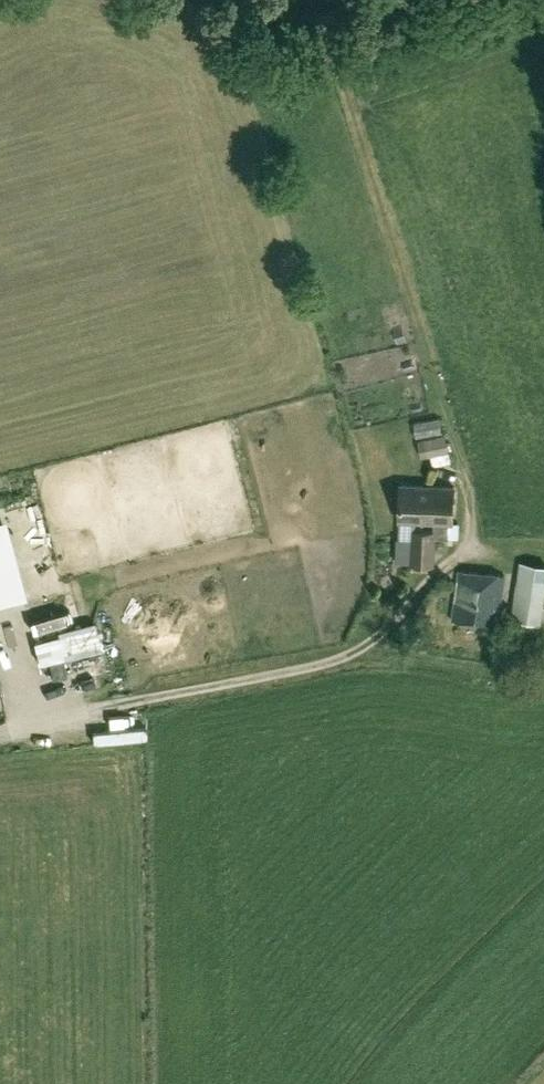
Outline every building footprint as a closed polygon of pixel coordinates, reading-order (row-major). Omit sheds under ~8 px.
[(441,431),(439,419),(413,424),(416,435),(441,431)] [(420,457),(428,455),(449,451),(446,435),(425,439),(417,441),(420,457)] [(440,457),(441,469),(459,467),(458,455),(440,457)] [(413,538),(412,563),(435,564),(436,535),(449,535),(449,521),(453,521),(454,485),(401,483),(399,537),(413,538)] [(0,527),(0,605),(28,598),(9,525),(0,527)] [(527,559),(526,618),(543,619),(543,560),(527,559)] [(496,626),(502,576),(458,571),(452,621),(496,626)] [(19,626),(15,603),(5,605),(9,628),(19,626)] [(48,666),(112,646),(102,617),(38,637),(48,666)]
